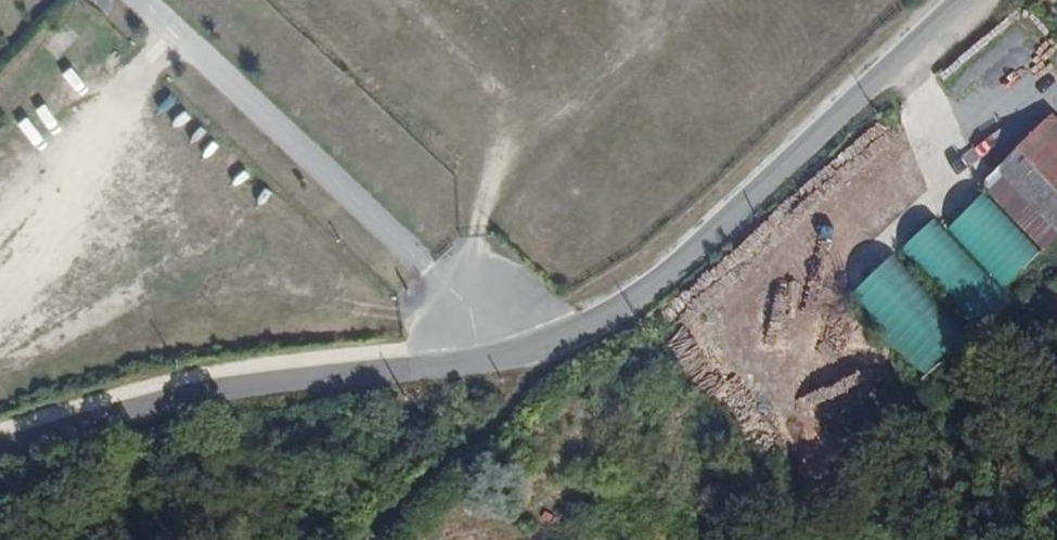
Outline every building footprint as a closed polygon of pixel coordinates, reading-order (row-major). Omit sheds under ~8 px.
[(986,186),(1044,249),(1056,237),(1056,156),(1039,136),(986,186)] [(984,193),(948,227),(1005,288),(1041,254),(984,193)] [(979,331),(1011,301),(933,218),(901,247),(979,331)] [(848,297),(928,376),(970,335),(890,255),(848,297)]
